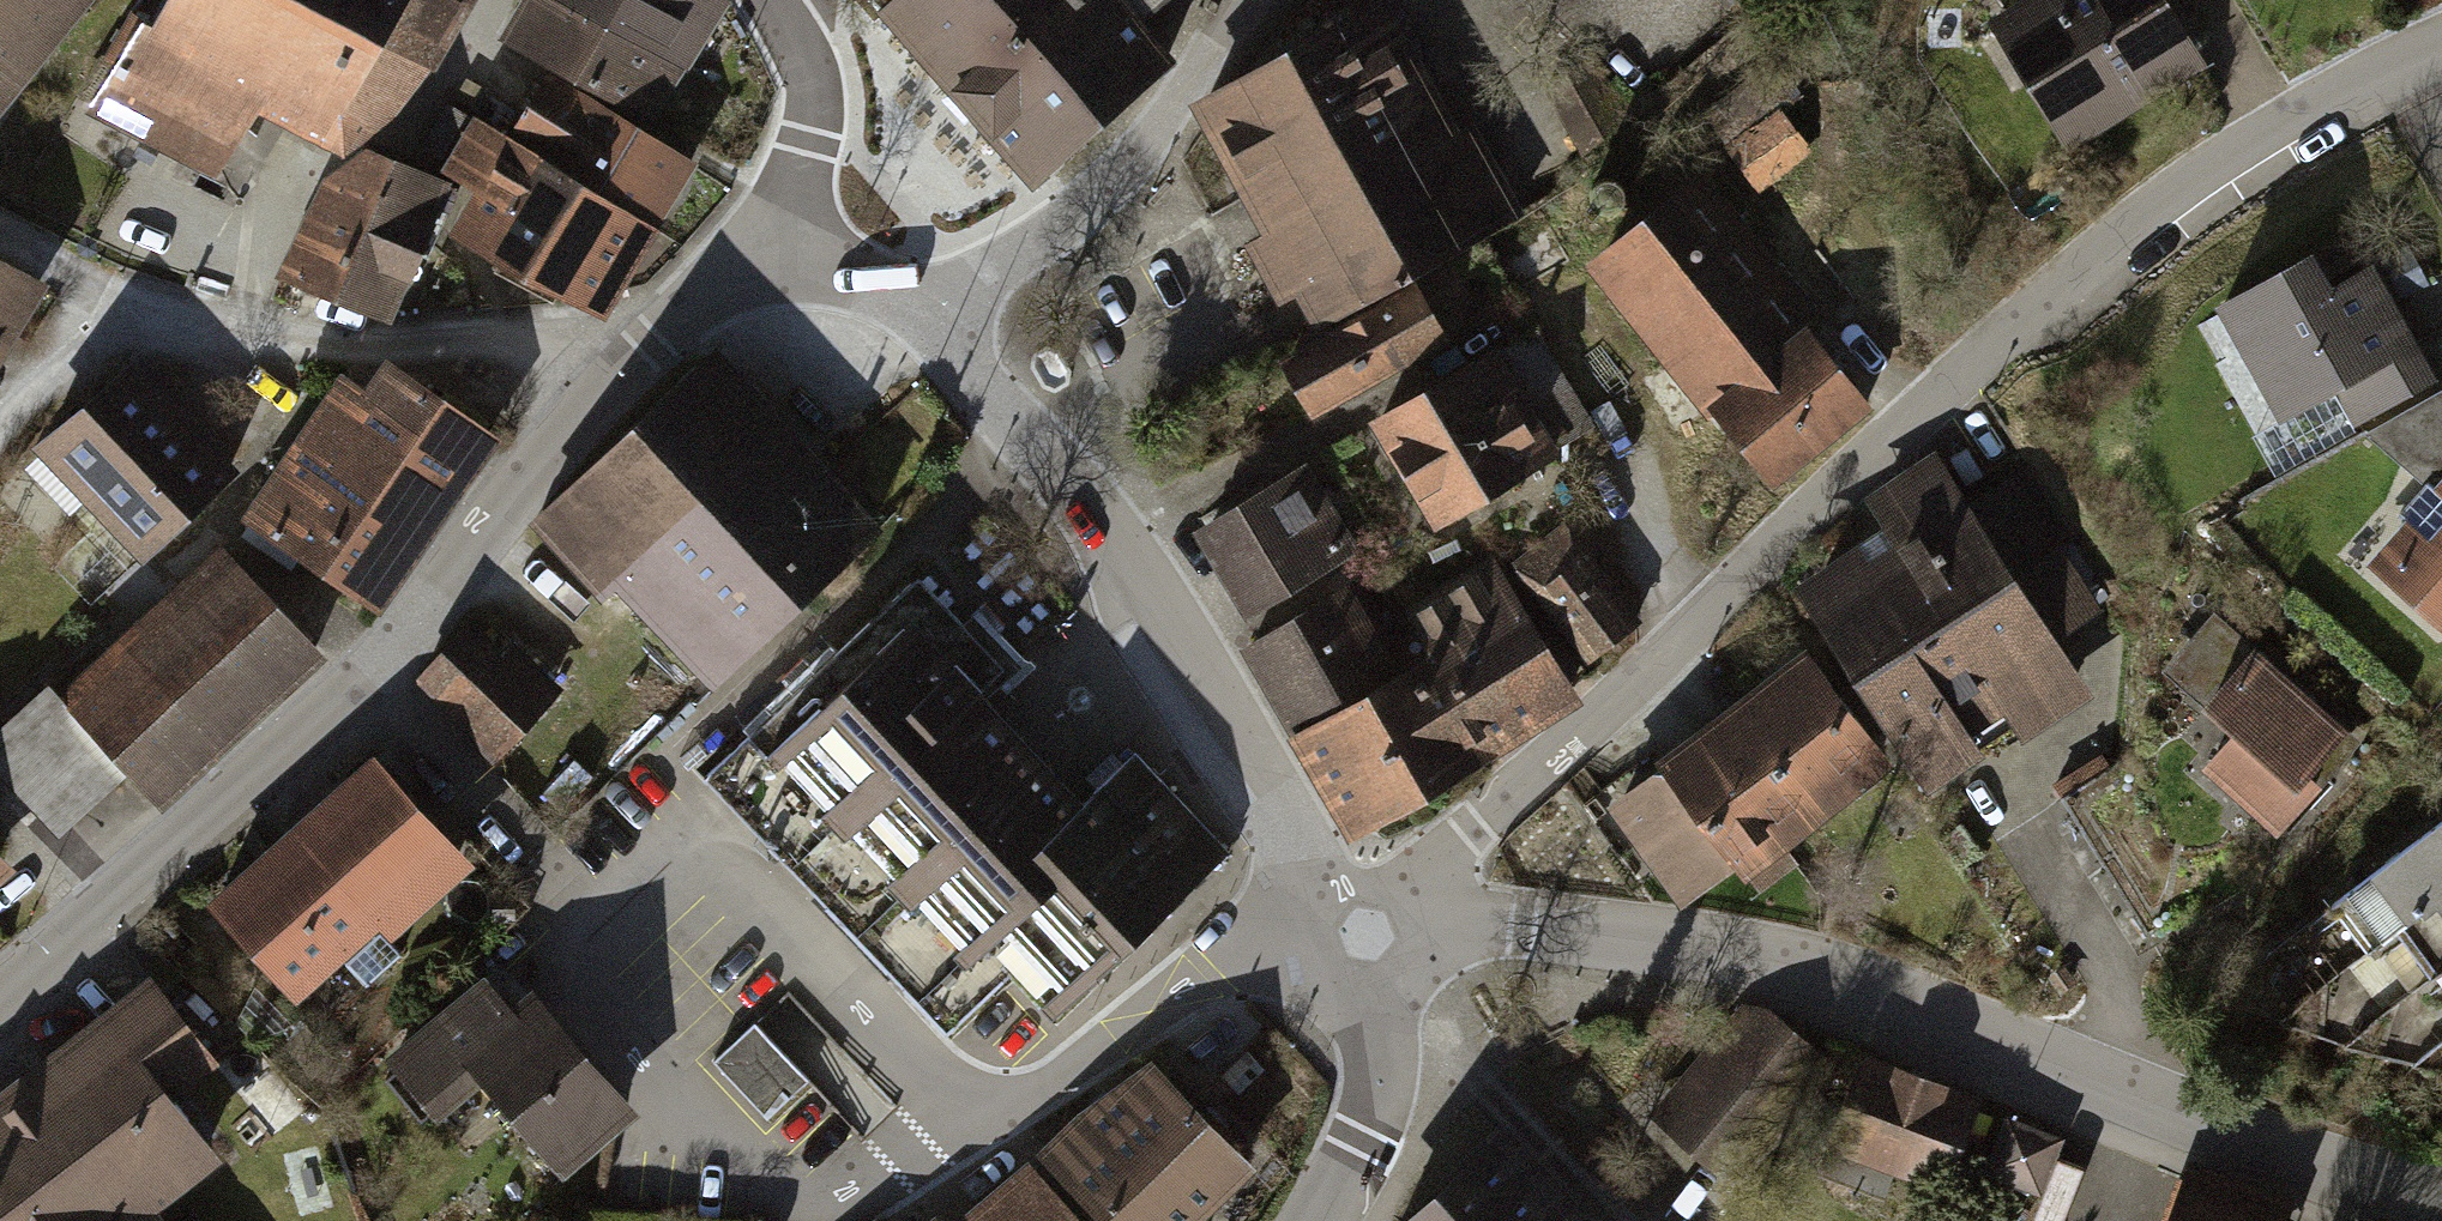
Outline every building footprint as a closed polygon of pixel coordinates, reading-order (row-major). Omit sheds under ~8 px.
[(77,0),(0,0),(0,94),(77,0)] [(94,100),(224,178),(268,125),(350,160),(391,136),(443,45),(358,0),(178,0),(163,29),(139,21),(94,100)] [(443,45),(466,0),(358,0),(443,45)] [(566,0),(519,0),(499,34),(651,119),(686,65),(566,0)] [(686,65),(730,0),(566,0),(686,65)] [(868,5),(1027,184),(1172,55),(1123,0),(873,0),(868,5)] [(1185,100),(1259,233),(1241,243),(1274,302),(1292,292),(1313,330),(1524,213),(1471,118),(1456,126),(1386,0),(1365,0),(1185,100)] [(1986,19),(2066,152),(2208,66),(2168,0),(2018,0),(1986,19)] [(550,64),(510,135),(661,218),(700,148),(550,64)] [(491,124),(461,178),(494,196),(470,239),(610,317),(664,220),(661,218),(510,135),(491,124)] [(336,184),(294,277),(303,278),(410,314),(458,189),(378,156),(336,184)] [(1701,167),(1581,262),(1706,418),(1713,413),(1770,485),(1872,404),(1806,323),(1818,313),(1701,167)] [(2353,426),(2439,379),(2374,260),(2332,283),(2314,249),(2214,304),(2277,420),(2251,434),(2274,476),(2356,432),(2353,426)] [(1414,280),(1413,278),(1273,355),(1307,416),(1447,339),(1444,333),(1459,325),(1473,296),(1452,259),(1414,280)] [(48,297),(0,268),(0,376),(48,297)] [(1534,327),(1496,350),(1556,448),(1594,424),(1534,327)] [(639,416),(809,597),(888,524),(718,342),(639,416)] [(1491,342),(1363,419),(1430,528),(1557,450),(1556,448),(1496,350),(1491,342)] [(111,365),(20,446),(118,555),(212,471),(111,365)] [(328,385),(244,517),(366,601),(479,441),(378,367),(355,395),(328,385)] [(2367,562),(2441,628),(2441,389),(2364,433),(2423,484),(2397,514),(2405,520),(2367,562)] [(713,686),(809,597),(639,416),(528,518),(602,597),(617,583),(713,686)] [(1851,677),(2059,542),(2075,532),(2029,461),(1967,501),(1933,450),(1862,496),(1881,526),(1790,585),(1851,677)] [(1304,459),(1189,527),(1242,616),(1357,549),(1304,459)] [(0,522),(0,771),(53,828),(116,770),(146,802),(309,650),(205,540),(138,603),(33,491),(0,522)] [(1578,510),(1509,561),(1584,663),(1641,621),(1593,556),(1605,546),(1578,510)] [(2102,607),(2059,542),(1851,677),(1924,790),(2014,732),(2021,741),(2093,694),(2056,637),(2102,607)] [(1426,651),(1398,667),(1287,732),(1282,735),(1345,841),(1581,704),(1493,554),(1400,608),(1426,651)] [(855,933),(980,815),(918,749),(984,687),(1006,666),(919,574),(705,774),(855,933)] [(1287,732),(1398,667),(1347,581),(1236,646),(1287,732)] [(2232,733),(2201,767),(2277,835),(2361,742),(2214,610),(2161,670),(2232,733)] [(466,629),(418,679),(491,750),(550,689),(505,646),(494,657),(466,629)] [(1805,646),(1696,726),(1785,847),(1894,767),(1805,646)] [(1088,798),(984,687),(918,749),(980,815),(1048,887),(1063,874),(1037,846),(1088,798)] [(1798,865),(1785,847),(1696,726),(1651,758),(1656,765),(1602,804),(1677,906),(1731,867),(1741,879),(1746,876),(1759,893),(1798,865)] [(374,749),(206,897),(296,999),(380,925),(391,938),(476,863),(374,749)] [(1048,887),(980,815),(855,933),(950,1033),(1010,976),(1051,1019),(1229,852),(1136,753),(1088,798),(1037,846),(1063,874),(1048,887)] [(2441,896),(2441,822),(2332,905),(2368,951),(2396,930),(2441,896)] [(2396,930),(2432,977),(2441,969),(2441,896),(2396,930)] [(145,1218),(157,1209),(224,1158),(174,1093),(219,1058),(151,970),(27,1065),(145,1218)] [(485,971),(386,1053),(440,1117),(484,1081),(563,1175),(641,1110),(535,984),(512,1003),(485,971)] [(1740,1003),(1645,1116),(1712,1172),(1817,1048),(1769,1008),(1740,1003)] [(756,1020),(711,1062),(766,1120),(811,1078),(756,1020)] [(1983,1098),(1860,1051),(1823,1148),(1945,1194),(1983,1098)] [(1040,1148),(1109,1220),(1201,1220),(1260,1165),(1154,1055),(1083,1107),(1040,1148)] [(157,1209),(145,1218),(27,1065),(0,1085),(0,1220),(167,1220),(157,1209)] [(2065,1138),(2005,1114),(1981,1172),(2041,1196),(2065,1138)] [(1396,1220),(1593,1220),(1503,1123),(1396,1220)] [(2187,1156),(2163,1220),(2284,1220),(2293,1195),(2187,1156)] [(1033,1158),(958,1220),(1087,1220),(1033,1158)]
